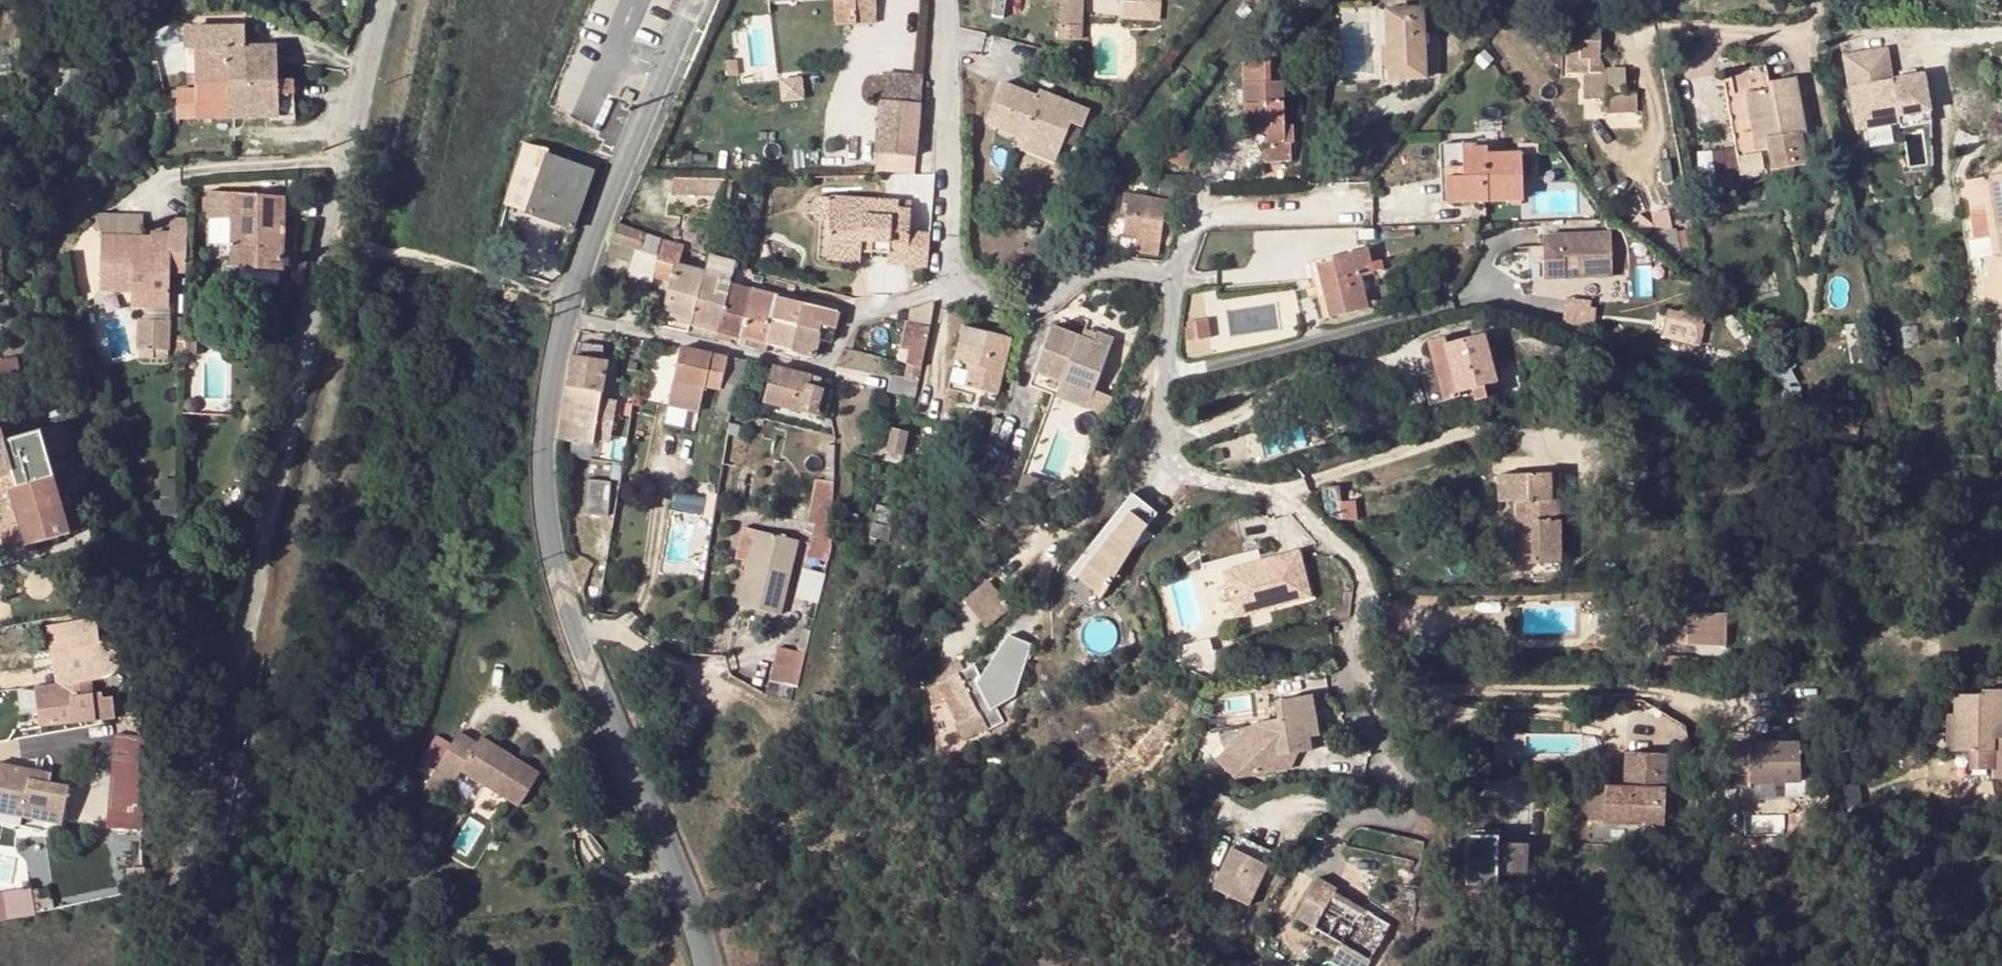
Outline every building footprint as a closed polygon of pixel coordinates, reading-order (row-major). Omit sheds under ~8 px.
[(848,24),(876,23),(875,0),(855,0),(855,13),(848,13),(848,24)] [(1060,38),(1079,38),(1081,0),(1060,0),(1060,38)] [(1120,17),(1162,21),(1163,5),(1121,1),(1120,17)] [(1422,10),(1386,12),(1390,80),(1427,78),(1425,36),(1422,10)] [(1438,10),(1422,10),(1425,36),(1439,36),(1438,10)] [(1570,48),(1584,49),(1584,29),(1584,24),(1570,24),(1570,48)] [(244,29),(184,29),(184,50),(186,49),(195,50),(195,87),(196,117),(293,115),(293,80),(276,81),(276,45),(244,46),(244,29)] [(1602,30),(1584,29),(1584,49),(1584,62),(1592,62),(1591,73),(1600,73),(1602,30)] [(1857,127),(1900,120),(1899,113),(1930,108),(1924,72),(1916,73),(1902,76),(1893,77),(1888,46),(1844,53),(1857,127)] [(1584,49),(1570,48),(1570,73),(1591,73),(1592,62),(1584,62),(1584,49)] [(195,50),(186,49),(187,88),(195,87),(195,50)] [(1282,62),(1242,64),(1242,84),(1282,82),(1282,62)] [(1807,163),(1802,133),(1800,124),(1804,123),(1797,79),(1773,82),(1774,89),(1769,90),(1765,66),(1732,71),(1736,95),(1746,93),(1755,139),(1768,137),(1770,148),(1774,168),(1807,163)] [(1901,70),(1902,76),(1916,73),(1915,68),(1901,70)] [(883,72),(881,137),(924,138),(925,73),(883,72)] [(1027,129),(1045,136),(1049,111),(1050,99),(1037,94),(1003,81),(984,120),(1024,134),(1027,129)] [(1266,122),(1267,128),(1268,144),(1264,143),(1265,161),(1292,160),(1291,143),(1286,143),(1282,82),(1242,84),(1245,123),(1266,122)] [(1616,85),(1606,90),(1612,102),(1622,98),(1618,89),(1616,85)] [(196,117),(195,87),(187,88),(177,89),(178,118),(196,117)] [(1039,87),(1037,94),(1050,99),(1051,93),(1039,87)] [(1089,107),(1051,93),(1050,99),(1049,111),(1045,136),(1063,142),(1071,120),(1083,125),(1089,107)] [(1900,120),(1901,125),(1932,120),(1930,108),(1899,113),(1900,120)] [(1266,122),(1245,123),(1245,130),(1267,128),(1266,122)] [(1072,126),(1068,145),(1081,148),(1085,128),(1072,126)] [(1174,126),(1161,156),(1184,166),(1197,136),(1174,126)] [(1021,144),(1042,152),(1045,136),(1027,129),(1024,134),(1021,144)] [(1045,136),(1042,152),(1056,157),(1063,142),(1045,136)] [(1768,137),(1755,139),(1757,150),(1770,148),(1768,137)] [(522,143),(514,171),(537,180),(525,212),(573,230),(594,172),(547,154),(548,150),(522,143)] [(1486,148),(1464,148),(1464,168),(1447,169),(1448,203),(1520,201),(1520,154),(1486,154),(1486,148)] [(1447,149),(1447,169),(1464,168),(1464,148),(1447,149)] [(1984,177),(2001,174),(2001,162),(1984,177)] [(537,180),(514,171),(508,196),(505,205),(525,212),(537,180)] [(1971,207),(1989,203),(1995,233),(1989,234),(1992,253),(1983,293),(2001,299),(2001,174),(1984,177),(1966,180),(1971,207)] [(671,194),(721,195),(724,180),(673,178),(671,194)] [(733,180),(724,180),(721,195),(720,202),(728,203),(733,180)] [(1763,185),(1764,192),(1765,200),(1779,198),(1778,190),(1777,184),(1763,185)] [(281,197),(232,194),(231,218),(231,265),(281,270),(281,197)] [(1124,237),(1136,239),(1161,241),(1165,198),(1153,198),(1125,194),(1123,213),(1127,213),(1124,237)] [(829,220),(830,197),(817,196),(816,219),(829,220)] [(908,202),(830,197),(829,220),(829,223),(827,249),(843,250),(861,252),(862,247),(871,247),(871,252),(889,253),(890,264),(909,265),(910,246),(910,232),(912,202),(908,202)] [(1989,203),(1971,207),(1976,236),(1989,234),(1995,233),(1989,203)] [(150,239),(99,237),(98,284),(129,284),(129,294),(143,294),(142,309),(167,310),(169,275),(185,275),(186,222),(169,221),(169,235),(168,246),(150,245),(150,239)] [(642,252),(646,234),(618,224),(611,241),(635,250),(642,252)] [(1701,255),(1696,229),(1681,231),(1685,257),(1701,255)] [(911,265),(928,266),(931,233),(917,232),(911,265)] [(169,235),(150,234),(150,239),(150,245),(168,246),(169,235)] [(659,258),(664,239),(646,234),(642,252),(659,258)] [(1607,234),(1540,237),(1542,279),(1609,275),(1607,234)] [(664,239),(659,258),(655,276),(672,281),(671,288),(664,329),(688,333),(689,326),(692,327),(704,272),(678,266),(683,245),(664,239)] [(1161,241),(1136,239),(1134,252),(1160,255),(1161,241)] [(726,297),(729,284),(733,267),(734,263),(718,259),(720,252),(709,248),(704,272),(719,276),(715,294),(726,297)] [(861,262),(861,252),(843,250),(827,249),(826,260),(861,262)] [(655,276),(659,258),(642,252),(635,250),(628,275),(653,283),(655,276)] [(1368,250),(1317,262),(1331,319),(1367,310),(1360,276),(1374,273),(1368,250)] [(688,333),(716,341),(726,297),(715,294),(719,276),(704,272),(692,327),(689,326),(688,333)] [(655,276),(653,283),(671,288),(672,281),(655,276)] [(129,284),(98,284),(98,294),(129,294),(129,284)] [(741,337),(751,290),(729,284),(726,297),(716,341),(725,343),(728,334),(741,337)] [(769,345),(773,324),(779,297),(751,290),(741,337),(769,345)] [(773,324),(820,338),(822,326),(830,328),(836,329),(840,313),(779,297),(773,324)] [(1569,300),(1567,321),(1594,323),(1596,302),(1569,300)] [(916,326),(929,329),(931,321),(934,303),(924,306),(918,308),(916,326)] [(1689,318),(1669,311),(1662,336),(1681,343),(1689,318)] [(1208,321),(1197,322),(1200,340),(1209,338),(1208,321)] [(167,322),(136,322),(136,350),(151,351),(165,351),(167,322)] [(773,324),(769,345),(815,358),(820,338),(773,324)] [(901,349),(910,351),(910,348),(925,351),(929,329),(916,326),(906,324),(901,349)] [(827,340),(830,328),(822,326),(820,338),(827,340)] [(1050,326),(1034,371),(1061,381),(1093,391),(1112,336),(1095,330),(1094,332),(1091,340),(1080,336),(1050,326)] [(956,362),(970,365),(1001,373),(1009,339),(965,327),(956,362)] [(1094,332),(1083,329),(1080,336),(1091,340),(1094,332)] [(1485,335),(1442,347),(1450,372),(1435,376),(1442,402),(1459,397),(1461,406),(1486,400),(1482,387),(1497,383),(1485,335)] [(1425,344),(1435,376),(1450,372),(1442,347),(1441,340),(1425,344)] [(579,344),(577,358),(600,361),(602,348),(579,344)] [(910,351),(907,364),(922,367),(925,351),(910,348),(910,351)] [(1765,363),(1791,395),(1803,393),(1802,390),(1792,371),(1797,368),(1797,349),(1763,354),(1765,363)] [(151,351),(136,350),(136,358),(151,359),(151,351)] [(680,350),(674,381),(703,388),(721,391),(728,359),(693,352),(680,350)] [(601,393),(606,362),(600,361),(577,358),(571,358),(567,387),(601,393)] [(738,415),(744,390),(745,382),(749,363),(728,359),(721,391),(717,410),(720,410),(731,413),(732,413),(738,415)] [(915,400),(922,367),(907,364),(904,378),(893,376),(889,394),(915,400)] [(1001,373),(970,365),(966,386),(996,394),(1001,373)] [(818,416),(824,388),(812,386),(813,378),(774,369),(766,402),(818,416)] [(824,388),(831,390),(829,382),(813,378),(812,386),(824,388)] [(698,414),(703,388),(674,381),(669,407),(698,414)] [(1093,391),(1061,381),(1056,395),(1088,406),(1093,391)] [(745,382),(744,390),(752,391),(753,383),(745,382)] [(609,444),(616,401),(600,398),(601,393),(567,387),(559,440),(592,445),(593,441),(609,444)] [(824,388),(818,416),(824,417),(831,390),(824,388)] [(35,419),(30,403),(0,410),(0,428),(35,419)] [(731,413),(720,410),(718,420),(729,422),(731,413)] [(902,465),(908,433),(890,430),(885,461),(902,465)] [(53,475),(41,432),(2,441),(0,434),(0,478),(11,476),(15,489),(10,491),(12,497),(0,500),(0,536),(4,551),(10,550),(25,545),(24,537),(40,532),(42,541),(69,534),(53,475)] [(824,472),(823,479),(836,482),(836,474),(824,472)] [(1560,545),(1559,475),(1506,476),(1507,503),(1517,503),(1526,503),(1527,521),(1518,521),(1519,565),(1561,563),(1560,545)] [(1499,504),(1507,503),(1506,476),(1498,476),(1499,504)] [(897,482),(879,477),(877,491),(894,496),(897,482)] [(1069,497),(1079,500),(1083,490),(1062,484),(1062,486),(1029,477),(1026,491),(1055,499),(1069,497)] [(837,492),(836,482),(823,479),(818,478),(809,520),(834,527),(837,492)] [(611,482),(587,480),(584,514),(607,517),(611,482)] [(1322,488),(1323,499),(1325,510),(1328,522),(1343,521),(1339,487),(1322,488)] [(1067,576),(1100,602),(1130,557),(1143,533),(1157,514),(1132,495),(1067,576)] [(1517,503),(1518,521),(1527,521),(1526,503),(1517,503)] [(880,504),(875,524),(889,527),(891,518),(888,517),(890,507),(880,504)] [(857,521),(856,518),(840,517),(838,534),(854,537),(857,521)] [(994,530),(978,518),(972,527),(988,539),(994,530)] [(889,527),(875,524),(872,524),(869,538),(871,539),(870,545),(875,545),(876,540),(888,543),(892,528),(889,527)] [(737,559),(749,562),(756,532),(744,529),(737,559)] [(749,562),(739,606),(781,616),(798,542),(757,531),(756,532),(749,562)] [(24,537),(25,545),(42,541),(40,532),(24,537)] [(1270,566),(1235,573),(1243,617),(1275,611),(1315,602),(1307,558),(1270,566)] [(805,569),(800,597),(820,601),(825,572),(805,569)] [(1004,602),(989,582),(964,601),(985,629),(1010,609),(1004,602)] [(109,640),(105,613),(96,615),(100,642),(109,640)] [(115,640),(109,640),(100,642),(96,615),(84,618),(59,622),(69,681),(69,688),(37,693),(41,726),(98,718),(94,681),(108,679),(115,677),(119,676),(122,674),(126,670),(128,667),(130,663),(130,658),(129,654),(128,649),(125,646),(121,643),(115,640)] [(1725,618),(1659,616),(1659,645),(1664,645),(1664,646),(1686,645),(1696,646),(1724,648),(1725,618)] [(56,683),(69,681),(59,622),(48,624),(56,683)] [(1017,718),(1025,694),(1020,692),(1037,644),(1008,633),(982,705),(1017,718)] [(799,686),(807,653),(778,647),(771,680),(794,685),(799,686)] [(1686,655),(1664,655),(1664,669),(1686,669),(1686,655)] [(953,667),(957,677),(960,676),(967,672),(962,662),(953,667)] [(981,717),(960,676),(957,677),(931,690),(938,705),(948,701),(961,726),(960,727),(969,743),(991,732),(983,715),(981,717)] [(791,702),(794,685),(771,680),(767,697),(791,702)] [(36,685),(37,693),(69,688),(69,681),(56,683),(36,685)] [(1959,703),(1958,740),(1996,743),(1997,731),(1997,719),(2001,719),(2001,682),(1984,681),(1985,684),(1960,683),(1959,703)] [(826,699),(813,695),(810,707),(823,711),(826,699)] [(1278,719),(1262,722),(1266,745),(1276,744),(1278,758),(1303,754),(1302,739),(1310,737),(1319,736),(1312,695),(1275,702),(1278,719)] [(136,697),(138,713),(147,712),(145,696),(136,697)] [(1952,703),(1950,740),(1958,740),(1959,703),(1952,703)] [(1255,747),(1266,745),(1262,722),(1251,723),(1255,747)] [(443,725),(410,775),(428,789),(444,765),(500,804),(522,770),(496,752),(492,758),(479,749),(483,743),(465,730),(461,737),(443,725)] [(113,736),(111,830),(142,830),(143,736),(113,736)] [(1311,752),(1310,737),(1302,739),(1303,754),(1311,752)] [(496,752),(483,743),(479,749),(492,758),(496,752)] [(1798,750),(1727,750),(1726,794),(1749,795),(1749,788),(1799,789),(1798,750)] [(1665,758),(1624,756),(1623,791),(1603,791),(1600,826),(1660,828),(1663,774),(1670,774),(1671,761),(1664,760),(1665,758)] [(21,817),(62,825),(70,787),(51,782),(31,779),(32,770),(0,764),(0,804),(23,809),(21,817)] [(52,774),(32,770),(31,779),(51,782),(52,774)] [(1586,826),(1600,826),(1603,791),(1588,790),(1586,826)] [(0,804),(0,822),(19,826),(21,817),(23,809),(0,804)] [(1500,840),(1469,840),(1468,850),(1453,850),(1453,878),(1468,878),(1467,888),(1499,889),(1499,879),(1529,880),(1530,852),(1500,851),(1500,840)] [(1250,855),(1231,847),(1212,887),(1248,905),(1272,857),(1254,847),(1250,855)] [(1340,890),(1320,879),(1298,919),(1374,960),(1393,925),(1338,893),(1340,890)] [(40,914),(35,886),(0,892),(0,922),(40,914)]
